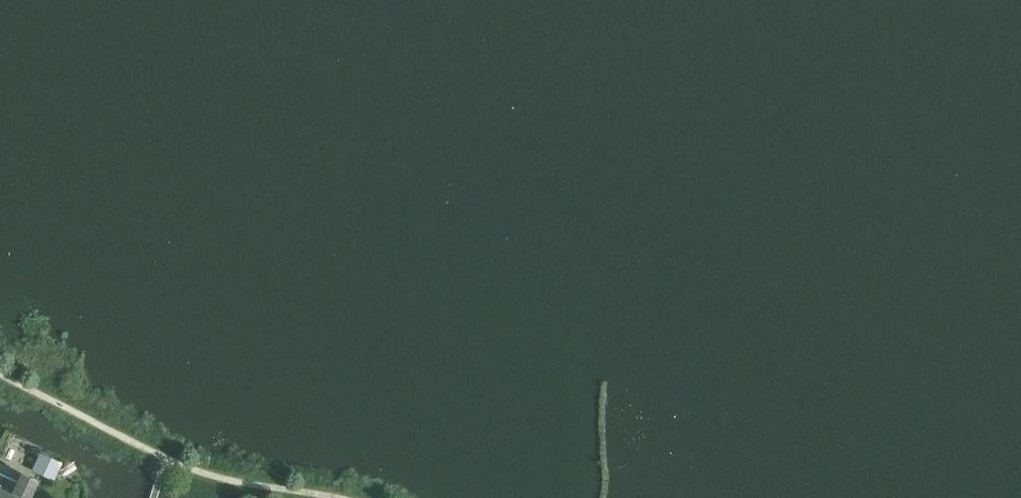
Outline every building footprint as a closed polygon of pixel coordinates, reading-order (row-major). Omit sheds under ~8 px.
[(62,462),(41,452),(33,470),(53,479),(62,462)] [(36,481),(0,465),(0,497),(28,497),(36,481)]
